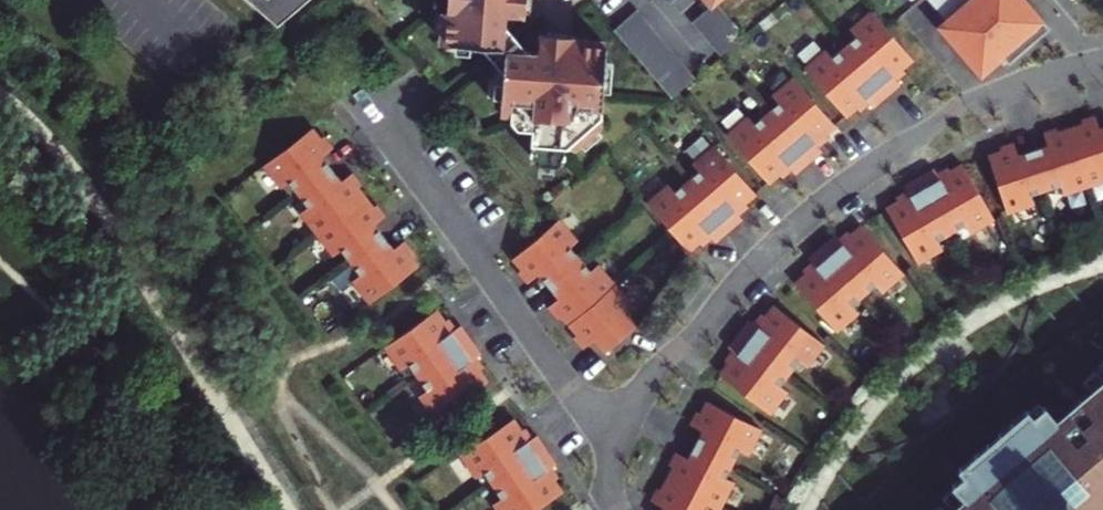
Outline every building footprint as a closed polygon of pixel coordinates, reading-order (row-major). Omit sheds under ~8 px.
[(269,24),(297,0),(243,0),(269,24)] [(445,4),(443,39),(486,40),(507,42),(517,32),(512,17),(507,5),(527,7),(527,0),(445,0),(445,4)] [(698,67),(642,0),(640,0),(618,18),(676,86),(698,67)] [(694,9),(723,45),(744,26),(722,0),(705,0),(694,9)] [(1042,18),(1026,0),(929,0),(943,16),(935,22),(979,72),(1042,18)] [(827,50),(805,69),(845,116),(857,105),(860,108),(868,101),(873,107),(899,84),(895,79),(903,72),(900,69),(912,58),(872,11),(850,30),(856,36),(832,56),(827,50)] [(570,94),(605,95),(606,29),(539,26),(538,42),(507,42),(504,102),(515,103),(516,92),(537,93),(536,106),(570,107),(570,94)] [(749,117),(727,135),(768,182),(780,172),(782,175),(790,168),(795,173),(822,151),(817,145),(825,138),(822,135),(835,125),(794,78),(772,96),(778,103),(754,123),(749,117)] [(989,154),(1007,210),(1034,201),(1031,193),(1061,183),(1064,191),(1102,178),(1102,125),(1100,126),(1096,114),(1084,118),(1085,122),(1057,131),(1055,127),(1044,131),(1048,143),(1018,153),(1014,141),(1003,145),(1004,149),(989,154)] [(312,128),(265,164),(282,187),(289,182),(308,207),(301,211),(334,255),(341,250),(360,274),(353,279),(371,302),(418,266),(408,253),(411,250),(404,241),(394,248),(375,224),(385,216),(377,207),(374,209),(356,185),(359,183),(352,173),(342,181),(322,156),(333,148),(325,138),(321,141),(312,128)] [(670,184),(648,203),(688,250),(700,239),(703,242),(711,236),(716,241),(742,219),(738,213),(745,206),(743,203),(755,192),(715,145),(693,164),(699,170),(675,190),(670,184)] [(900,196),(886,204),(917,257),(941,243),(937,236),(964,220),(968,227),(993,213),(962,159),(948,167),(946,164),(937,169),(933,163),(903,180),(907,186),(898,192),(900,196)] [(577,241),(558,219),(513,258),(524,270),(521,273),(528,282),(538,274),(558,298),(549,306),(557,315),(560,312),(580,336),(576,338),(584,348),(594,339),(605,352),(637,325),(626,312),(632,306),(597,265),(591,270),(570,246),(577,241)] [(809,271),(796,282),(837,328),(858,310),(853,303),(877,283),(882,289),(903,270),(863,224),(850,234),(848,231),(840,238),(835,233),(809,256),(813,261),(805,267),(809,271)] [(734,361),(724,374),(773,412),(790,390),(784,385),(803,360),(809,365),(827,343),(779,305),(769,318),(765,315),(759,323),(753,318),(731,346),(737,350),(731,358),(734,361)] [(445,323),(436,310),(385,346),(402,369),(409,364),(427,389),(420,394),(437,417),(487,381),(477,368),(481,366),(475,357),(481,353),(460,325),(455,329),(448,320),(445,323)] [(1043,420),(1026,399),(935,476),(952,496),(936,509),(1088,509),(1102,497),(1102,370),(1043,420)] [(663,509),(720,509),(735,480),(728,477),(742,449),(750,453),(763,427),(710,400),(703,415),(699,413),(693,424),(705,429),(690,457),(679,451),(673,462),(677,464),(664,491),(659,489),(654,500),(665,506),(663,509)] [(515,417),(464,451),(480,475),(487,471),(504,497),(497,501),(503,509),(535,509),(564,491),(555,477),(559,475),(553,466),(559,462),(540,433),(534,437),(528,429),(525,431),(515,417)]
